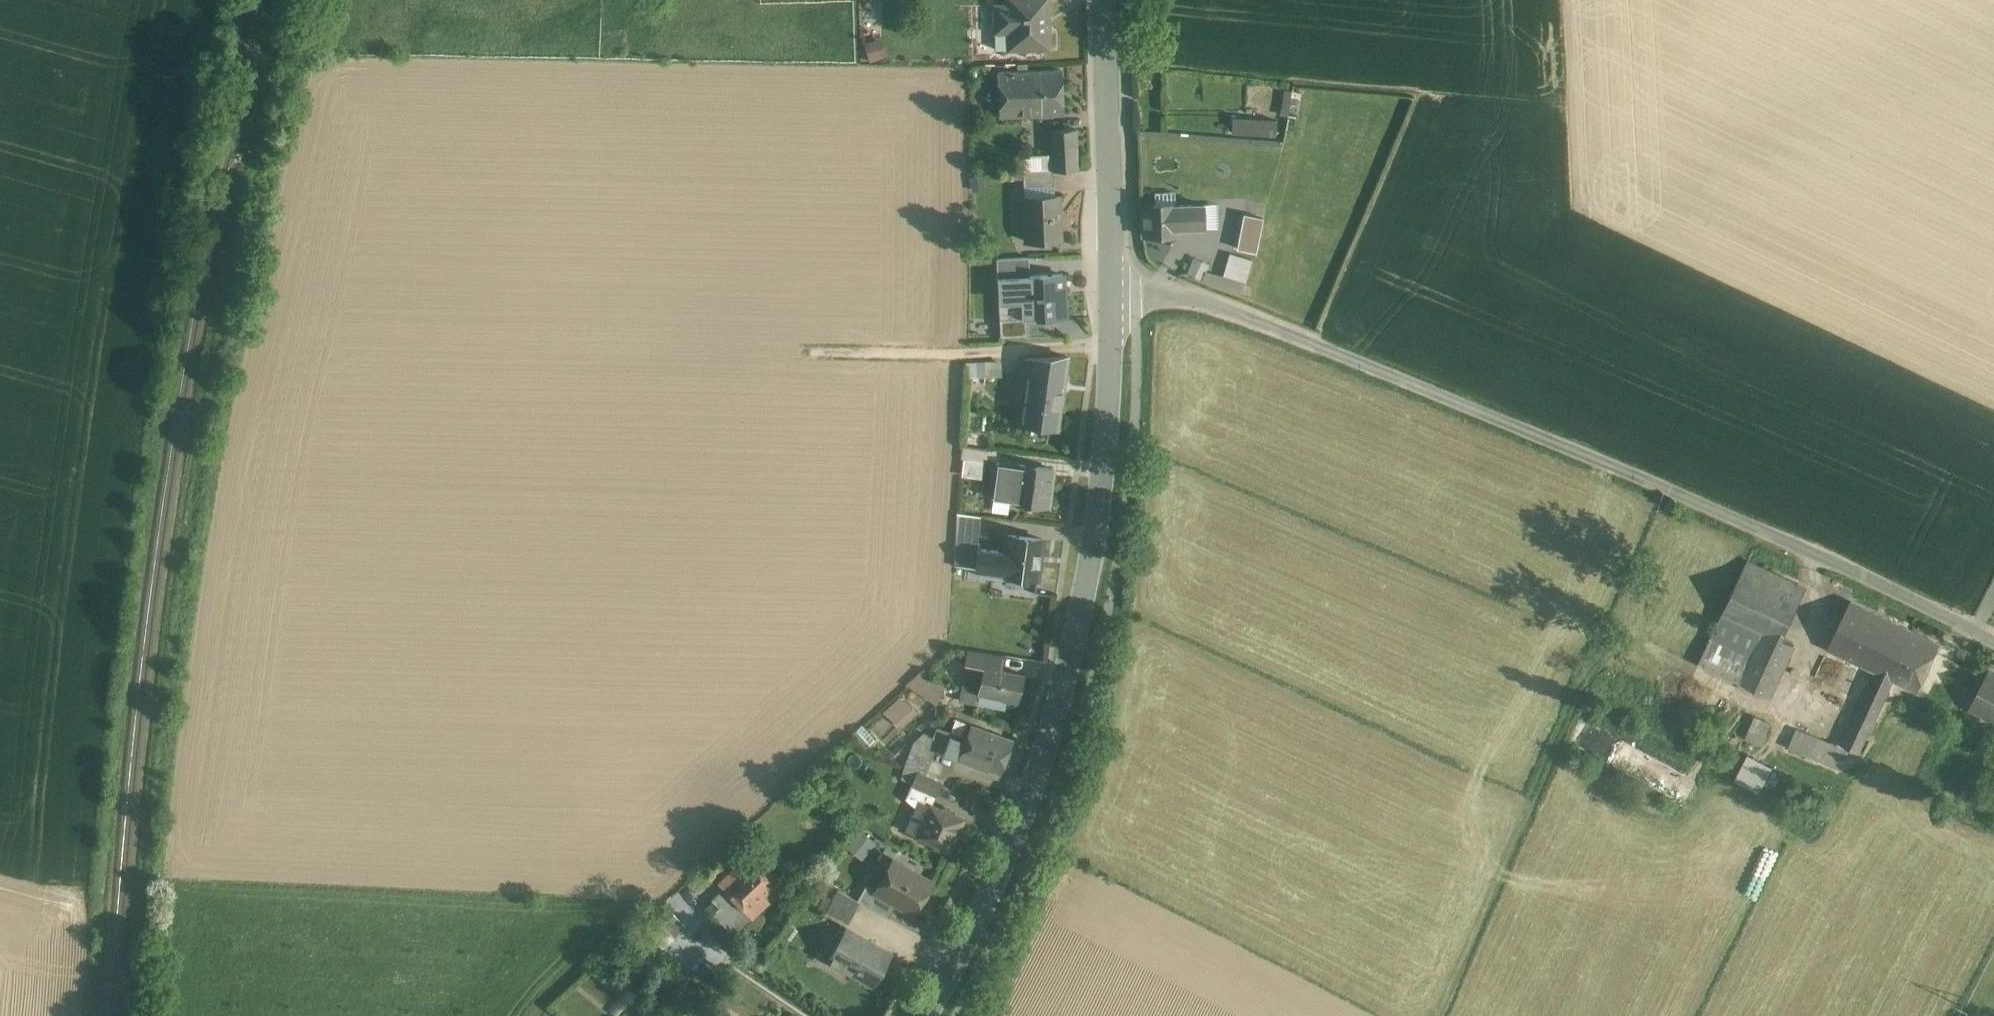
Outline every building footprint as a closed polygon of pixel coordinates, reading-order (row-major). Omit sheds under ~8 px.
[(1059,52),(1058,1),(1034,2),(1034,0),(1009,0),(1009,2),(999,2),(1000,53),(1059,52)] [(1065,115),(1064,71),(1003,73),(1004,116),(1065,115)] [(1279,117),(1233,114),(1232,131),(1278,134),(1279,117)] [(1081,170),(1080,129),(1056,130),(1057,159),(1036,160),(1036,171),(1081,170)] [(1221,227),(1220,199),(1178,200),(1177,189),(1151,190),(1152,201),(1142,202),(1144,239),(1181,237),(1181,229),(1221,227)] [(1028,241),(1067,241),(1066,191),(1027,192),(1028,241)] [(1263,252),(1271,217),(1241,210),(1233,245),(1263,252)] [(1246,292),(1255,259),(1232,252),(1225,275),(1208,271),(1210,262),(1195,257),(1189,276),(1246,292)] [(995,280),(1024,279),(1024,259),(995,260),(995,280)] [(1071,278),(1024,279),(1025,321),(1072,320),(1071,278)] [(1068,428),(1077,358),(1031,359),(1023,423),(1068,428)] [(1003,360),(988,360),(988,374),(1003,374),(1003,360)] [(964,447),(963,475),(986,476),(987,447),(964,447)] [(1055,511),(1060,470),(1005,464),(1000,504),(1055,511)] [(1047,585),(1052,541),(1006,536),(1004,551),(988,549),(986,572),(1026,577),(1025,583),(1047,585)] [(1806,589),(1748,562),(1723,613),(1781,641),(1783,638),(1806,589)] [(1844,584),(1829,577),(1825,586),(1840,593),(1844,584)] [(1912,632),(1851,602),(1829,649),(1876,671),(1840,745),(1848,749),(1858,754),(1895,680),(1889,677),(1912,632)] [(1781,641),(1723,613),(1711,638),(1751,657),(1739,683),(1770,698),(1796,644),(1783,638),(1781,641)] [(1940,646),(1912,632),(1889,677),(1895,680),(1917,691),(1940,646)] [(1751,657),(1711,638),(1699,664),(1739,683),(1751,657)] [(1027,705),(1032,675),(1006,671),(1008,658),(975,652),(966,703),(1013,712),(1015,703),(1027,705)] [(922,668),(910,685),(937,704),(949,688),(922,668)] [(1990,672),(1972,707),(1992,717),(1991,720),(1993,722),(1993,675),(1990,672)] [(901,695),(886,713),(904,728),(919,710),(901,695)] [(1772,723),(1755,716),(1745,739),(1762,746),(1772,723)] [(942,754),(1002,774),(1014,741),(953,720),(942,754)] [(1840,769),(1848,749),(1797,728),(1789,748),(1840,769)] [(1737,782),(1786,805),(1795,786),(1771,775),(1777,764),(1751,752),(1737,782)] [(916,833),(956,856),(977,819),(937,796),(916,833)] [(865,829),(850,846),(865,858),(880,841),(865,829)] [(874,890),(927,921),(947,886),(894,855),(874,890)] [(782,884),(757,860),(708,909),(733,934),(782,884)] [(832,886),(822,911),(853,923),(863,899),(832,886)] [(853,928),(834,961),(886,991),(905,958),(853,928)]
